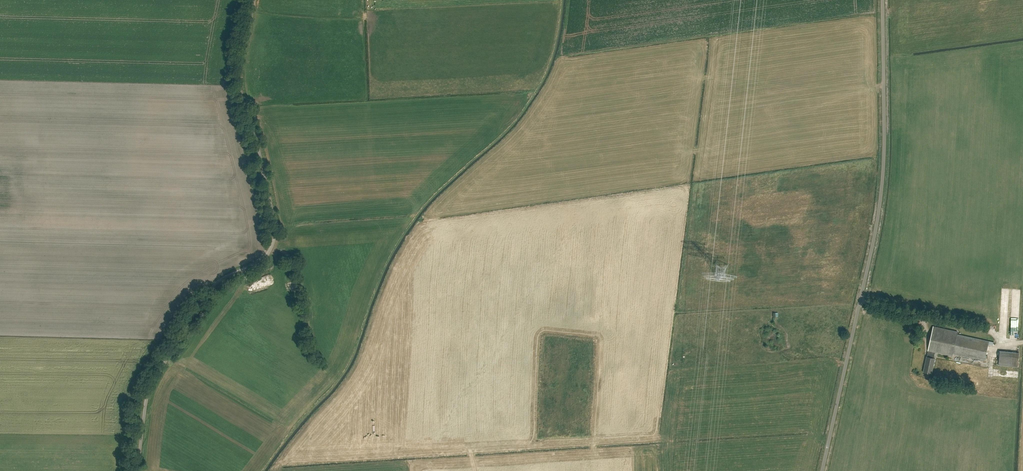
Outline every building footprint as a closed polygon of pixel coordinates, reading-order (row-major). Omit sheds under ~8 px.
[(928,350),(923,372),(931,374),(935,359),(934,358),(935,352),(952,356),(953,353),(985,360),(989,341),(957,334),(958,332),(933,326),(928,350)] [(1018,367),(1019,353),(1000,351),(998,365),(1018,367)]
